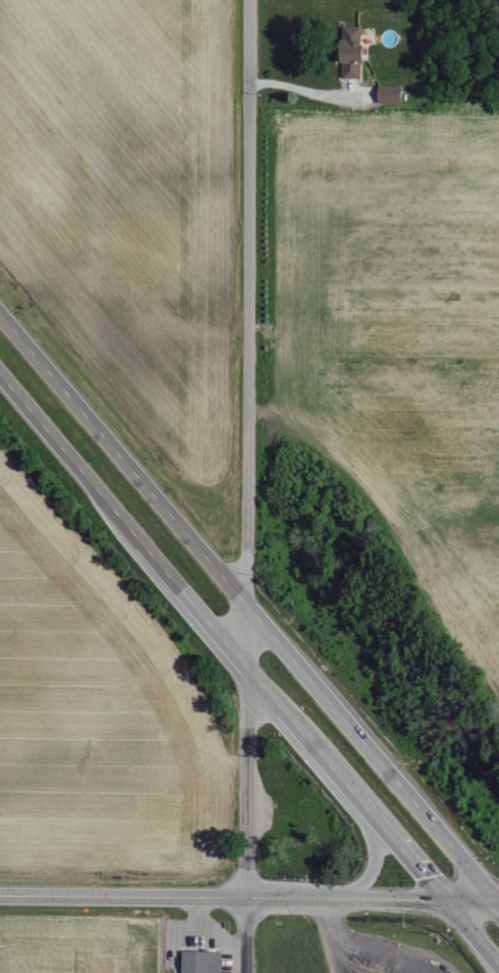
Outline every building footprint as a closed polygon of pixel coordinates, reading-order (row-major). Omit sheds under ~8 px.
[(363,61),(366,61),(367,27),(347,27),(346,78),(363,78),(363,61)] [(379,103),(404,104),(405,86),(379,85),(379,103)] [(182,968),(182,972),(220,972),(221,951),(182,950),(182,968)]
